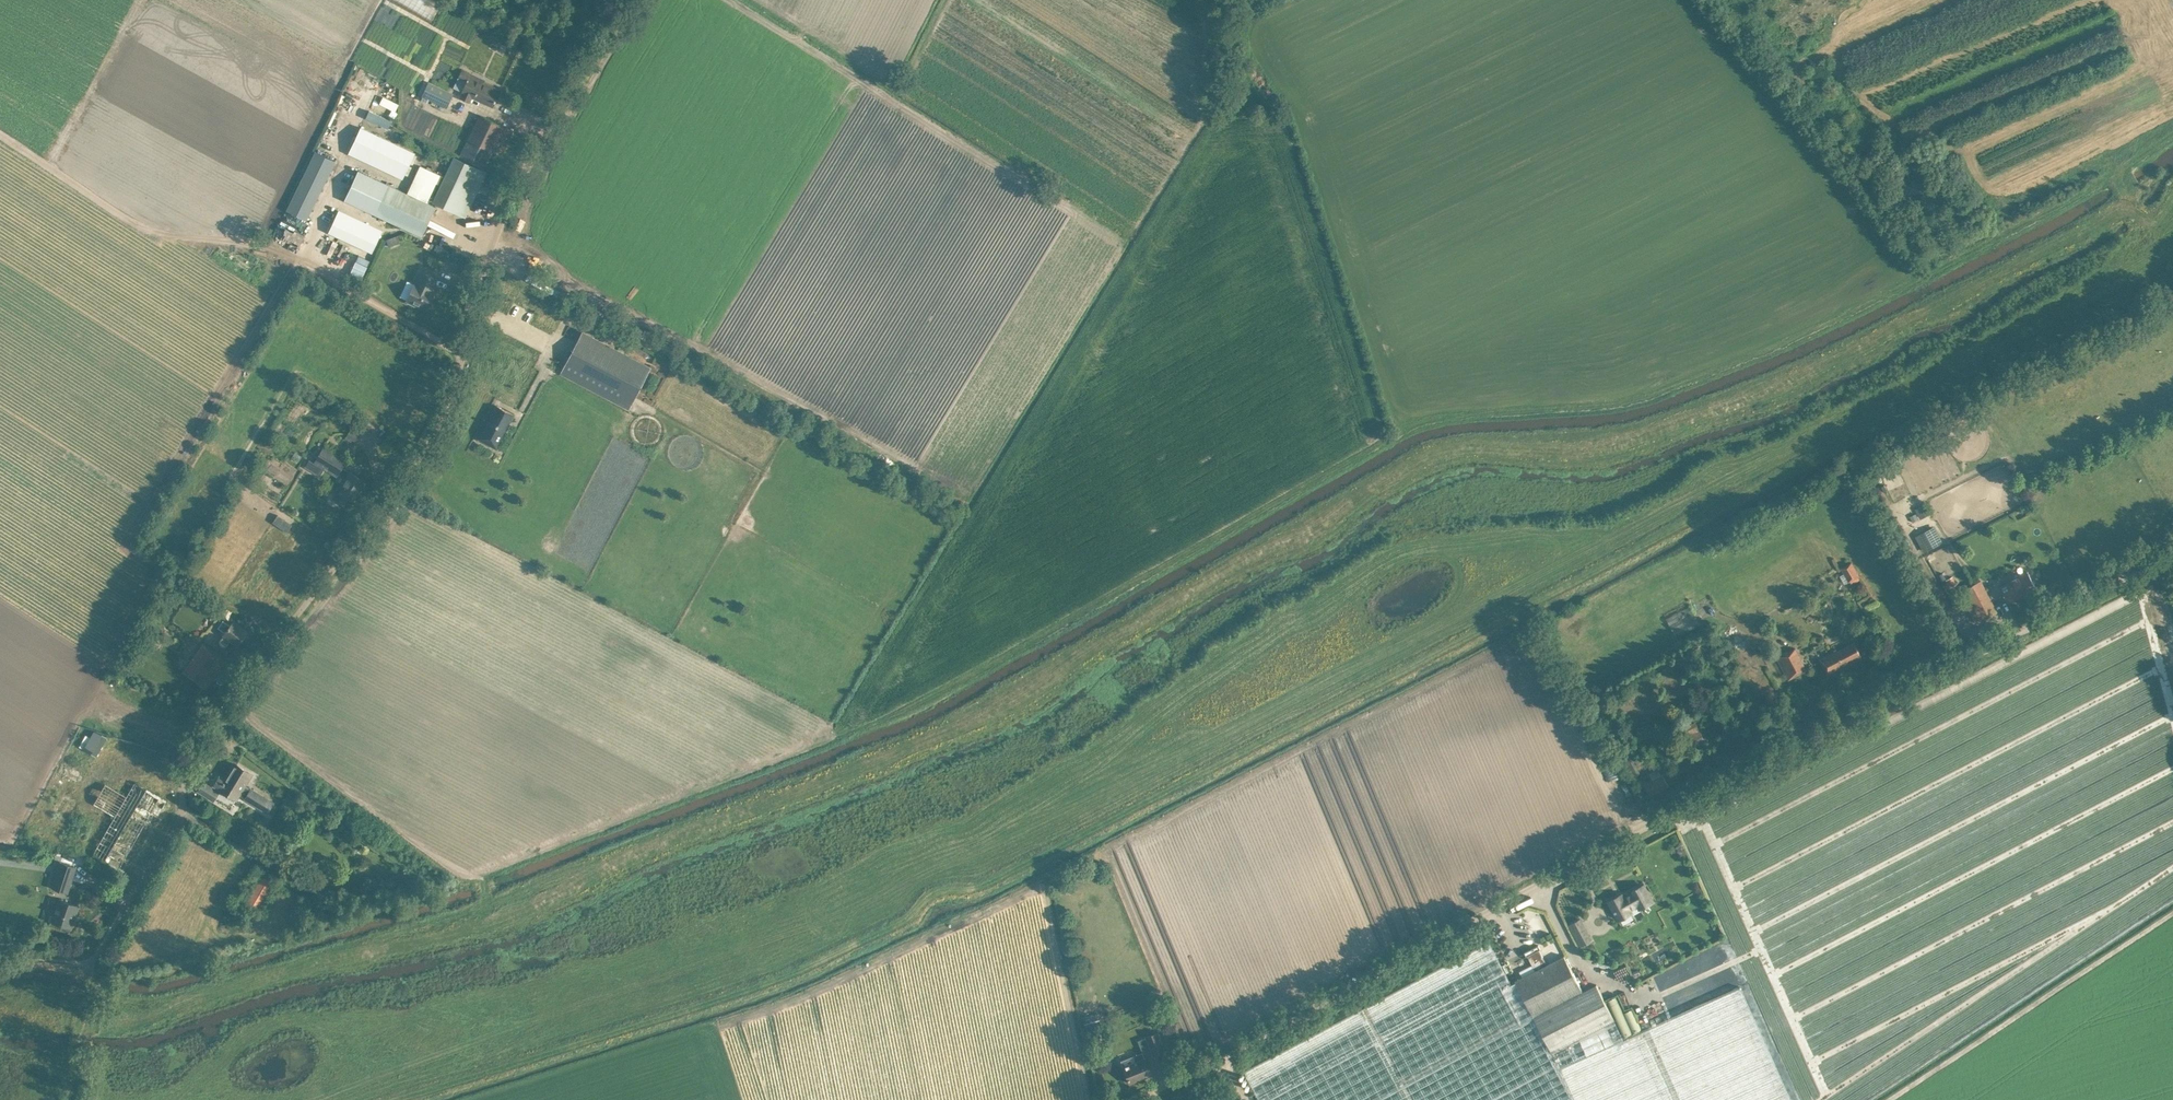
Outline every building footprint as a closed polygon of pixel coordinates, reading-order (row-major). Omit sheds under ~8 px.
[(432,0),(419,0),(415,7),(440,22),(448,9),(432,0)] [(1793,8),(1804,4),(1803,0),(1797,0),(1791,2),(1793,8)] [(450,26),(446,32),(464,43),(468,36),(450,26)] [(498,41),(488,49),(492,55),(494,53),(496,55),(498,55),(501,53),(501,51),(500,49),(502,47),(498,41)] [(462,92),(463,92),(461,98),(469,101),(471,96),(492,106),(500,90),(479,80),(480,78),(462,70),(459,78),(467,82),(462,92)] [(422,96),(447,108),(453,93),(428,82),(422,96)] [(461,123),(466,113),(462,110),(456,121),(461,123)] [(468,139),(460,156),(484,168),(492,151),(501,155),(513,131),(480,115),(468,139)] [(421,154),(367,128),(357,151),(411,176),(421,154)] [(523,140),(528,131),(521,128),(516,136),(523,140)] [(462,148),(463,142),(456,140),(454,146),(462,148)] [(515,165),(521,151),(510,145),(504,160),(515,165)] [(433,202),(465,217),(486,172),(483,170),(454,157),(433,202)] [(420,166),(407,193),(427,202),(439,175),(420,166)] [(346,200),(423,236),(436,208),(360,173),(346,200)] [(372,253),(381,234),(337,213),(328,232),(372,253)] [(346,251),(348,244),(327,238),(325,245),(346,251)] [(365,284),(372,273),(356,264),(350,276),(365,284)] [(426,309),(432,299),(428,297),(437,279),(423,272),(417,284),(415,283),(407,300),(408,301),(407,303),(415,306),(415,304),(426,309)] [(583,331),(560,374),(629,410),(651,367),(583,331)] [(513,414),(498,405),(489,421),(488,420),(478,439),(490,445),(490,444),(495,447),(513,414)] [(350,429),(345,437),(352,441),(353,439),(355,441),(359,435),(350,429)] [(344,505),(349,497),(353,499),(360,489),(361,490),(366,482),(354,474),(341,466),(346,459),(324,445),(323,447),(321,446),(322,445),(320,444),(319,446),(318,445),(317,449),(320,451),(314,461),(315,462),(314,463),(309,460),(305,467),(320,476),(324,468),(336,475),(338,472),(346,477),(341,483),(345,485),(341,491),(338,490),(333,498),(344,505)] [(1891,467),(1885,455),(1875,461),(1880,472),(1891,467)] [(286,482),(293,483),(295,476),(288,475),(286,482)] [(1921,519),(1931,513),(1926,503),(1916,508),(1921,519)] [(1914,509),(1904,515),(1906,519),(1916,513),(1914,509)] [(278,514),(272,522),(287,532),(292,524),(278,514)] [(1916,514),(1910,517),(1913,522),(1919,519),(1916,514)] [(1924,552),(1943,541),(1935,526),(1915,536),(1924,552)] [(334,552),(338,546),(332,542),(328,548),(334,552)] [(1858,576),(1860,576),(1852,561),(1841,567),(1849,582),(1851,581),(1853,584),(1860,580),(1858,576)] [(2000,587),(2008,602),(2026,593),(2027,594),(2037,589),(2028,571),(2018,576),(2018,577),(2000,587)] [(1948,582),(1946,582),(1948,586),(1949,585),(1951,587),(1957,584),(1953,576),(1947,580),(1948,582)] [(1969,597),(1976,610),(1981,620),(1997,612),(1992,602),(1985,588),(1969,597)] [(1700,625),(1690,606),(1667,618),(1677,637),(1700,625)] [(2033,614),(2023,620),(2026,627),(2037,622),(2033,614)] [(218,627),(225,633),(224,634),(224,635),(220,641),(220,643),(222,645),(224,646),(226,645),(231,639),(238,645),(247,632),(233,621),(230,625),(223,620),(218,627)] [(1820,659),(1823,665),(1828,675),(1845,666),(1845,665),(1861,656),(1856,647),(1854,642),(1837,651),(1837,650),(1820,659)] [(178,667),(184,672),(197,682),(206,688),(226,660),(204,644),(189,665),(183,660),(178,667)] [(1807,669),(1802,659),(1795,648),(1788,651),(1788,650),(1777,656),(1784,670),(1788,679),(1800,673),(1800,672),(1807,669)] [(1696,722),(1684,728),(1693,747),(1705,741),(1696,722)] [(220,789),(229,794),(237,799),(239,794),(243,796),(246,798),(267,811),(270,807),(273,809),(276,805),(272,803),(273,802),(251,789),(251,790),(249,789),(249,788),(245,785),(252,773),(244,769),(235,763),(225,780),(220,777),(214,785),(220,788),(220,789)] [(1635,764),(1628,768),(1633,776),(1640,773),(1635,764)] [(115,815),(95,854),(132,876),(174,805),(135,782),(128,795),(106,781),(94,802),(115,815)] [(213,800),(218,792),(204,782),(199,791),(213,800)] [(1643,814),(1647,811),(1639,801),(1635,804),(1643,814)] [(76,867),(61,862),(52,887),(68,892),(76,867)] [(277,880),(262,871),(245,900),(260,909),(277,880)] [(88,872),(85,877),(97,882),(99,877),(88,872)] [(1622,894),(1609,901),(1619,919),(1632,912),(1630,909),(1638,904),(1640,908),(1652,901),(1644,885),(1631,891),(1632,893),(1624,897),(1622,894)] [(59,899),(52,921),(72,928),(79,906),(59,899)] [(1549,934),(1549,919),(1534,919),(1534,934),(1549,934)] [(1592,940),(1580,919),(1569,925),(1580,946),(1592,940)] [(21,933),(20,940),(28,942),(29,935),(21,933)] [(1615,1018),(1552,1050),(1516,980),(1511,982),(1490,940),(1244,1070),(1260,1099),(1792,1099),(1741,985),(1624,1038),(1615,1018)] [(1515,978),(1516,980),(1552,1050),(1615,1018),(1597,982),(1583,990),(1565,953),(1547,963),(1539,948),(1541,947),(1539,943),(1524,950),(1527,955),(1528,954),(1533,963),(1520,970),(1522,975),(1515,978)] [(1622,1000),(1614,1001),(1615,1010),(1623,1009),(1622,1000)] [(1667,1001),(1660,1003),(1662,1010),(1669,1008),(1667,1001)] [(1164,1050),(1160,1040),(1157,1032),(1146,1037),(1153,1055),(1164,1050)] [(1144,1058),(1123,1066),(1129,1083),(1151,1074),(1144,1058)]
